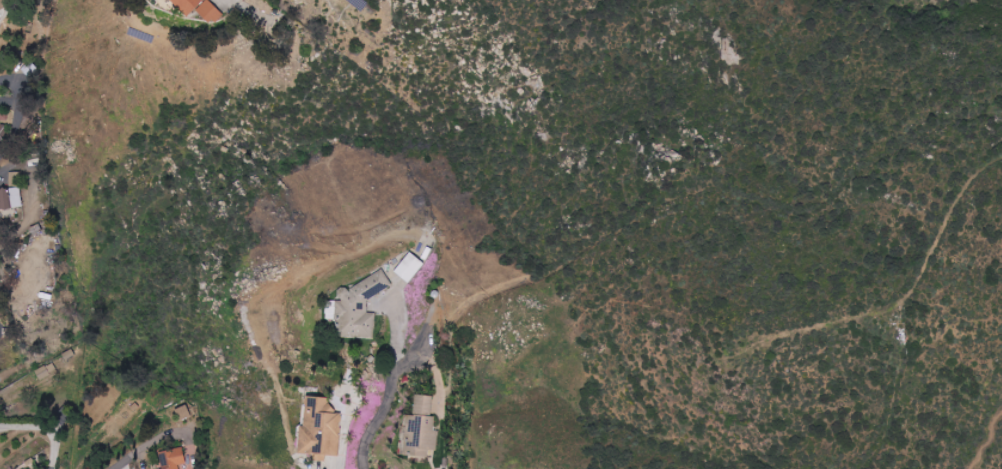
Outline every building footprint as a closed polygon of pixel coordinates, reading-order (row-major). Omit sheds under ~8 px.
[(208,0),(169,0),(187,17),(194,9),(211,25),(222,14),(208,0)] [(22,208),(20,172),(10,172),(10,188),(0,189),(0,208),(22,208)] [(394,271),(409,283),(425,263),(410,251),(394,271)] [(374,338),(375,313),(367,312),(368,299),(392,286),(384,270),(347,289),(340,289),(336,291),(341,301),(336,303),(335,331),(338,337),(374,338)] [(57,371),(53,363),(34,371),(38,379),(57,371)] [(339,456),(342,413),(330,412),(331,398),(306,396),(304,426),(299,426),(297,453),(339,456)] [(433,396),(421,396),(421,402),(414,402),(414,416),(410,416),(409,431),(406,431),(405,446),(417,447),(416,457),(428,457),(428,450),(437,451),(438,430),(435,430),(435,417),(432,417),(433,396)] [(165,468),(179,468),(179,465),(185,464),(183,448),(162,451),(165,468)]
